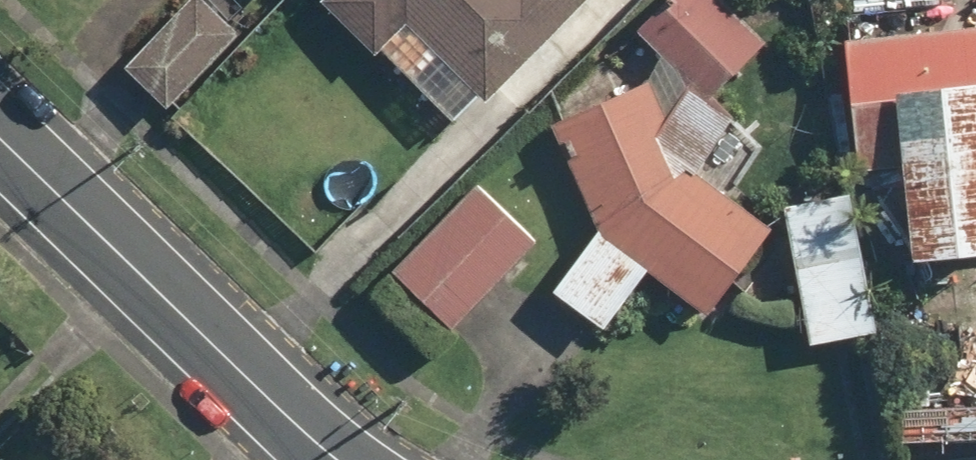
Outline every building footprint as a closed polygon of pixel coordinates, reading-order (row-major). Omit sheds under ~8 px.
[(230,43),(185,0),(180,0),(116,67),(164,112),(230,43)] [(313,5),(443,136),(474,106),(485,116),(594,8),(587,0),(318,0),(313,5)] [(761,48),(713,0),(658,0),(537,121),(590,235),(540,291),(593,337),(645,278),(702,322),(766,238),(690,181),(728,125),(706,103),(761,48)] [(839,44),(848,174),(886,171),(894,280),(975,275),(975,35),(839,44)] [(529,240),(474,188),(391,275),(446,327),(529,240)] [(845,197),(776,208),(799,351),(868,340),(845,197)]
